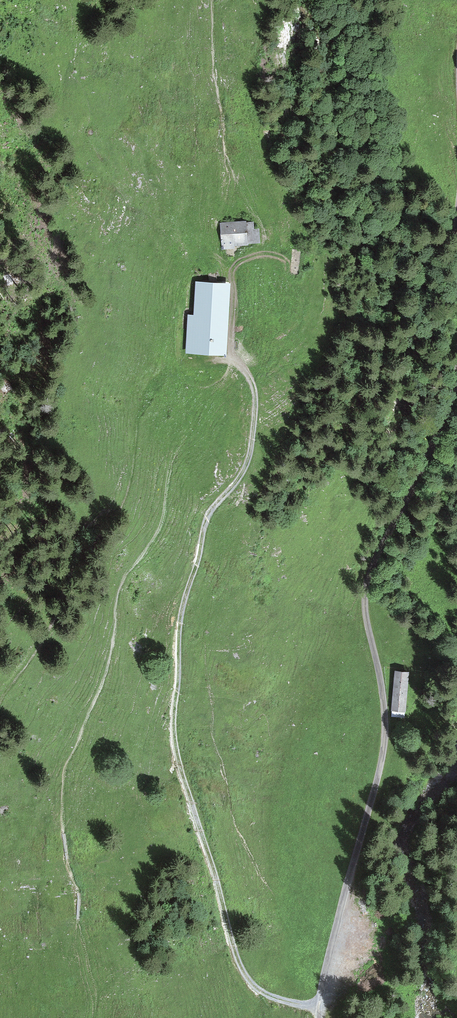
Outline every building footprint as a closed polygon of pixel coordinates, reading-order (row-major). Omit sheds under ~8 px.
[(247,218),(220,220),(222,244),(234,243),(234,239),(249,237),(247,218)] [(222,350),(226,281),(195,279),(191,348),(222,350)] [(410,670),(396,669),(392,709),(407,710),(410,670)]
